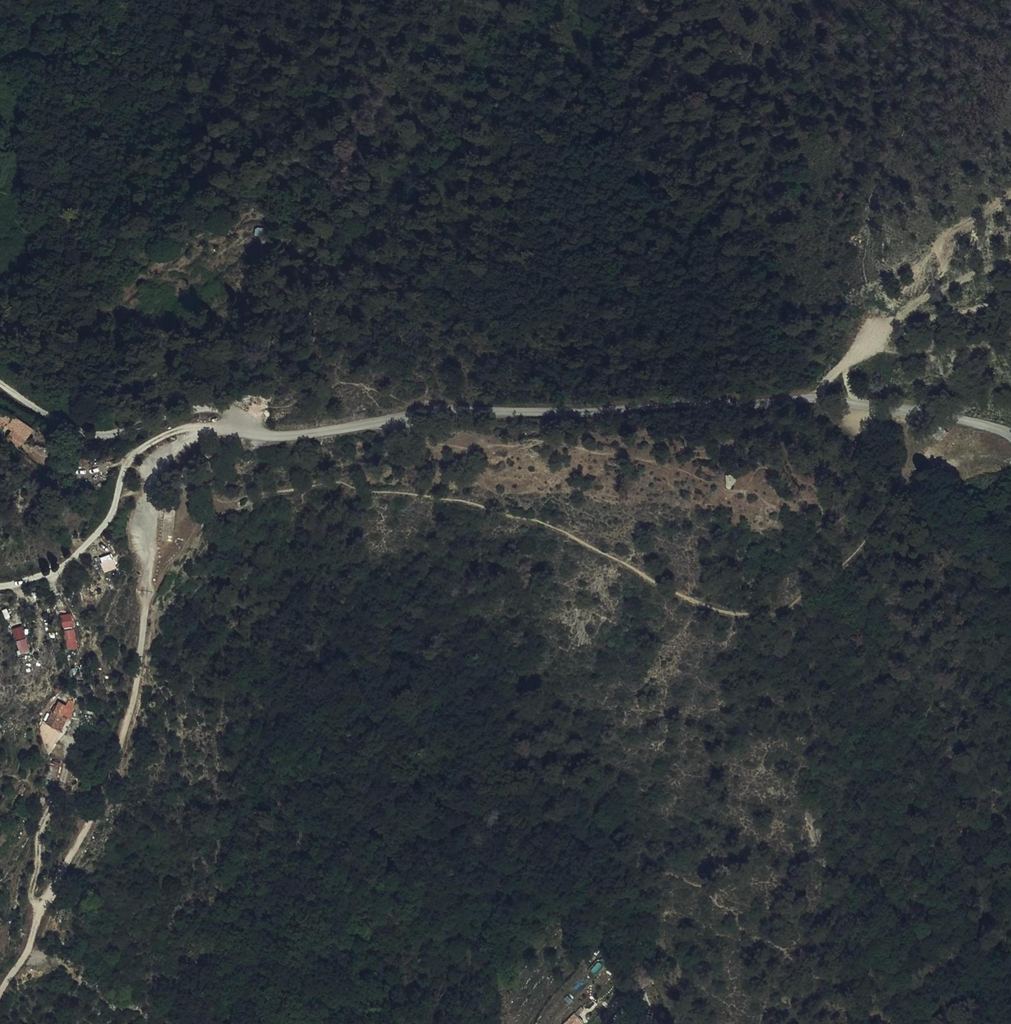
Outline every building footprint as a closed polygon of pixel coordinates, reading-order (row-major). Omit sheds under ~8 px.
[(280,245),(277,238),(261,249),(265,255),(280,245)] [(11,415),(0,408),(0,409),(0,425),(1,423),(4,425),(11,415)] [(13,414),(12,416),(34,429),(35,427),(13,414)] [(12,416),(11,415),(4,425),(7,426),(28,438),(34,429),(12,416)] [(939,441),(947,431),(938,423),(930,433),(939,441)] [(42,451),(50,438),(40,432),(33,445),(42,451)] [(166,534),(155,535),(157,546),(164,546),(166,534)] [(59,723),(65,709),(61,707),(65,696),(68,689),(61,686),(59,693),(57,693),(52,704),(50,703),(44,716),(59,723)] [(70,698),(65,696),(61,707),(65,709),(70,698)] [(630,970),(638,964),(633,956),(624,963),(618,971),(625,973),(630,970)]
